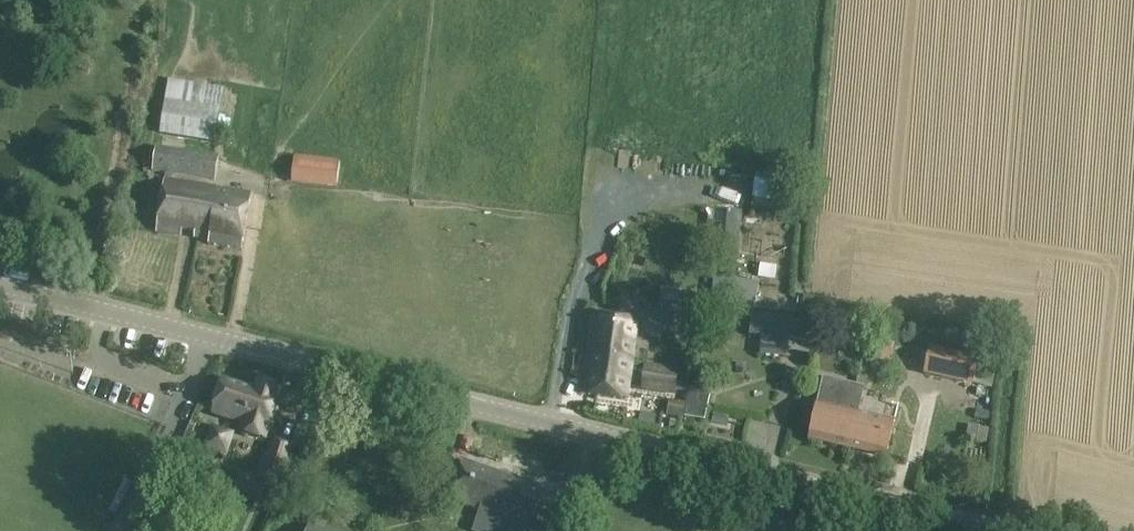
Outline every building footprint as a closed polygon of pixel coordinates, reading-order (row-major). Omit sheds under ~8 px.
[(220,110),(165,102),(159,135),(215,143),(220,110)] [(217,157),(156,148),(152,171),(213,180),(217,157)] [(339,162),(294,157),(291,184),(336,189),(339,162)] [(727,194),(748,197),(747,206),(768,208),(771,176),(730,172),(727,194)] [(251,194),(163,179),(154,230),(207,239),(208,245),(242,250),(251,194)] [(725,215),(721,255),(736,257),(740,217),(725,215)] [(735,280),(713,276),(709,300),(731,304),(735,280)] [(702,299),(665,292),(660,320),(697,327),(702,299)] [(749,335),(761,336),(760,355),(784,357),(789,338),(794,320),(794,319),(751,315),(749,335)] [(583,356),(629,363),(635,323),(589,317),(583,356)] [(966,356),(929,348),(923,376),(960,384),(966,356)] [(629,363),(583,356),(576,395),(623,402),(629,363)] [(675,373),(642,369),(640,389),(672,394),(675,373)] [(255,392),(222,382),(213,414),(244,423),(241,432),(265,440),(280,391),(257,384),(255,392)] [(712,387),(691,382),(682,418),(704,423),(712,387)] [(808,441),(846,451),(855,414),(847,412),(852,395),(821,388),(808,441)] [(855,414),(846,451),(884,460),(894,423),(855,414)] [(988,429),(978,427),(976,441),(985,443),(988,429)] [(299,445),(273,436),(258,478),(285,487),(299,445)] [(465,462),(451,500),(479,511),(471,530),(547,530),(560,498),(465,462)]
